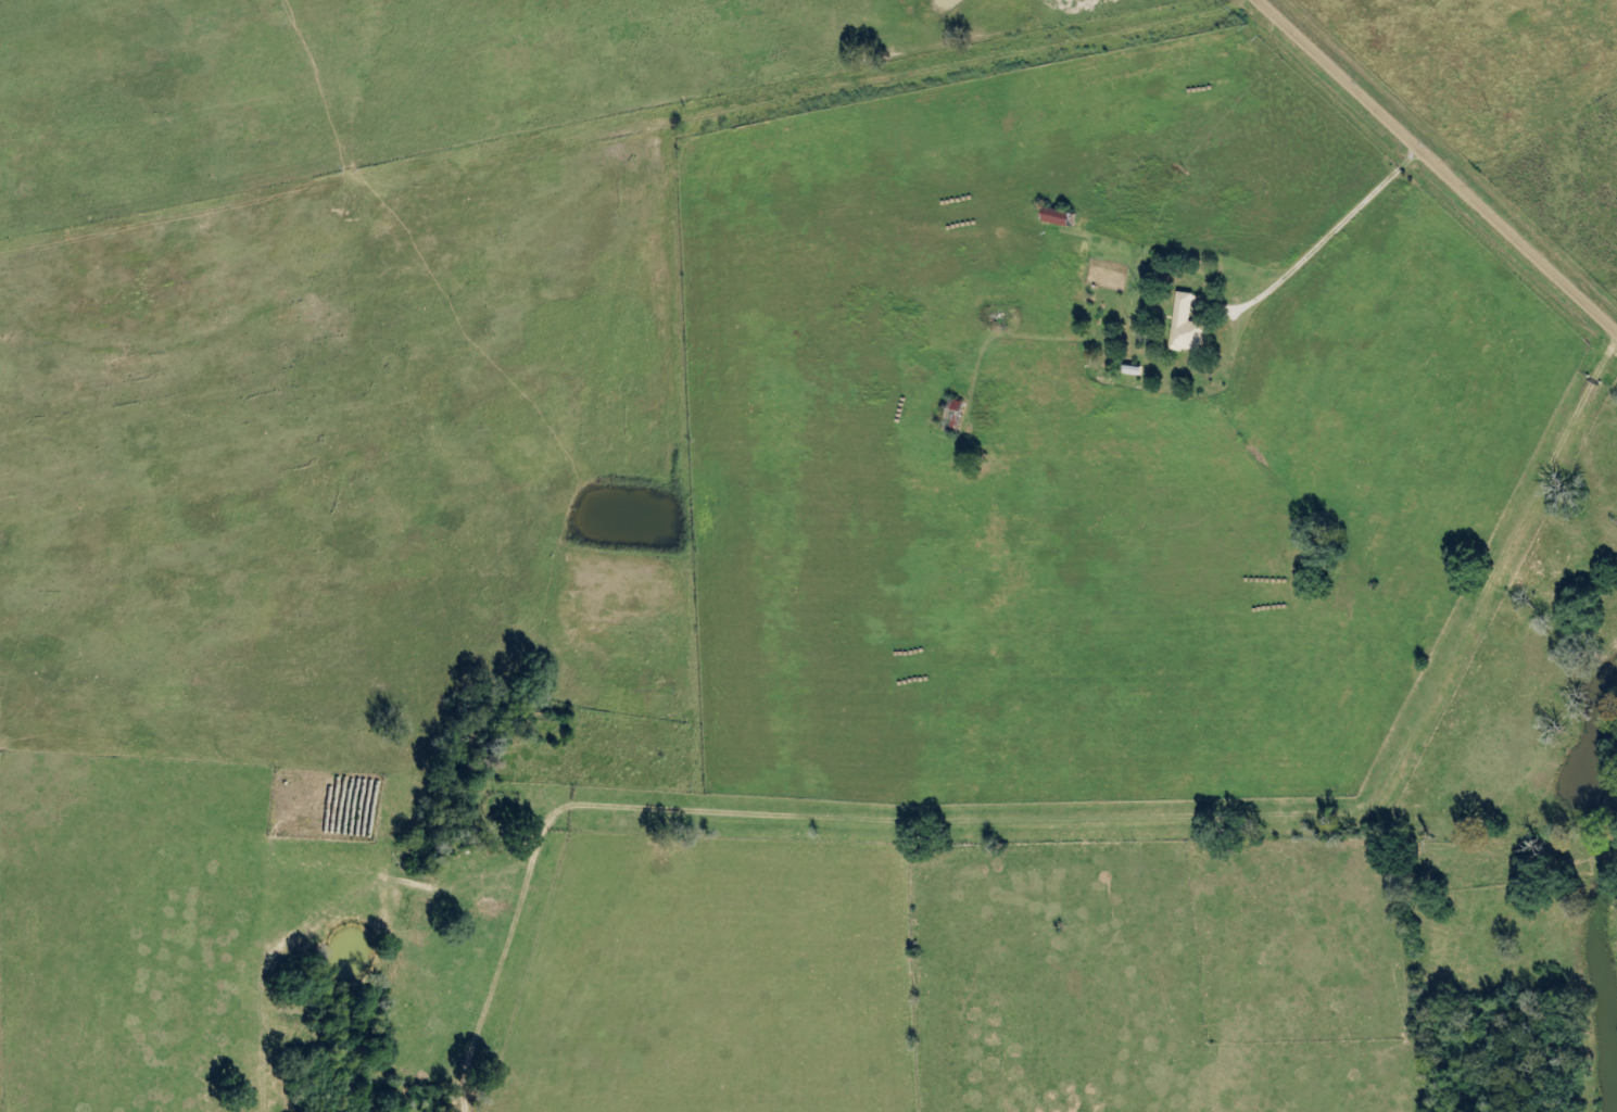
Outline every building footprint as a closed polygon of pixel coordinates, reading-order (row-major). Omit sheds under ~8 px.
[(1199,294),(1182,292),(1176,349),(1207,353),(1210,324),(1196,322),(1199,294)] [(947,432),(961,435),(969,403),(955,399),(947,432)]
